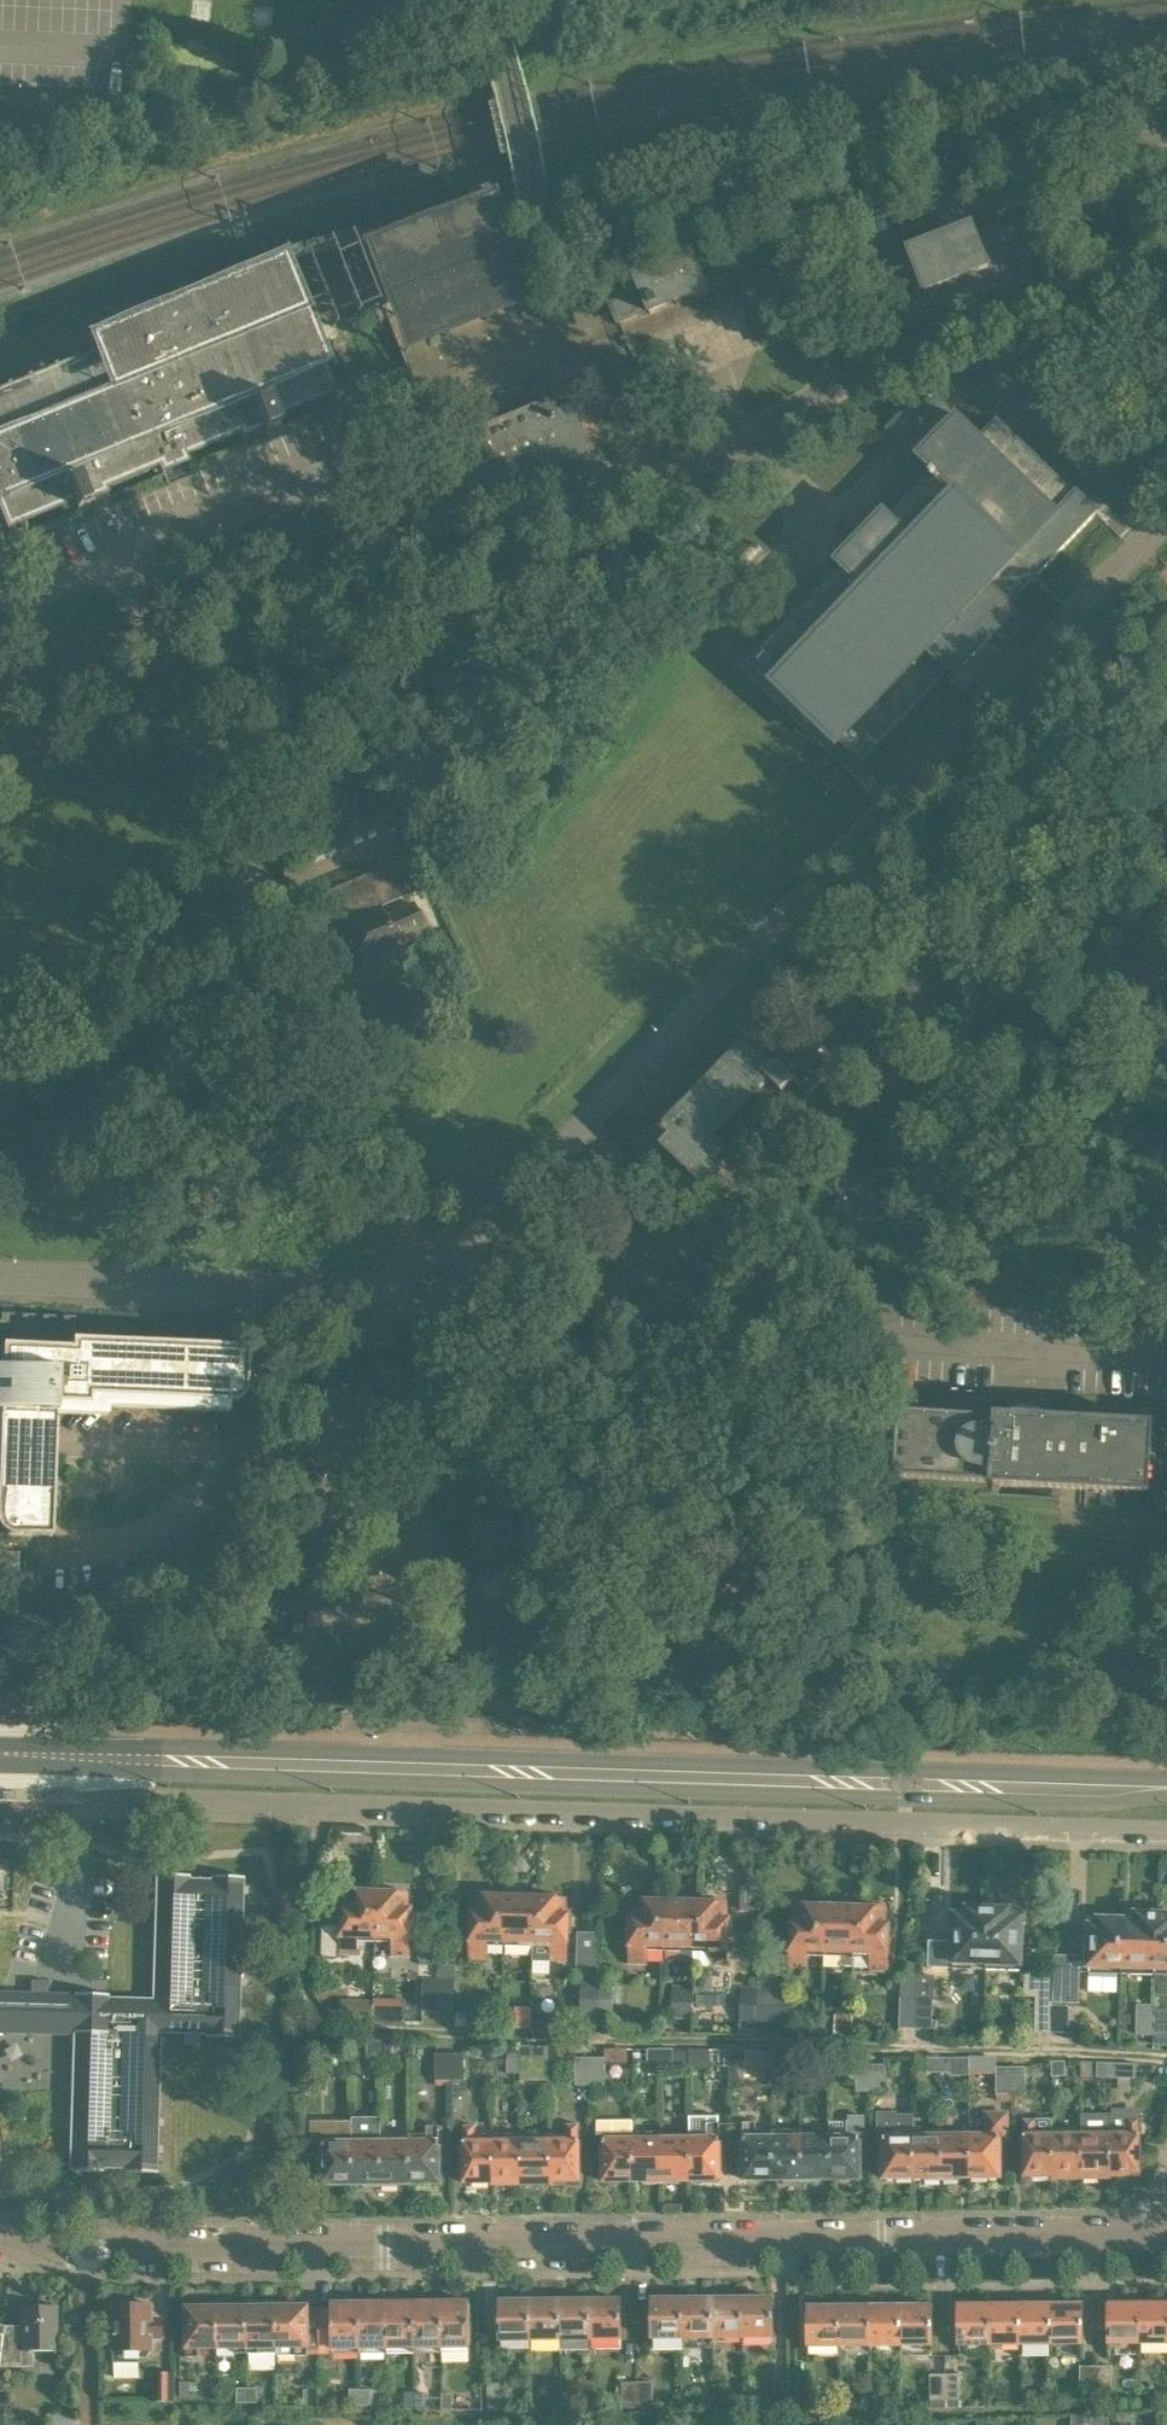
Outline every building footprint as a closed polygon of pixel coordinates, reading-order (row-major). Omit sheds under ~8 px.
[(366,239),(348,244),(347,244),(352,257),(361,254),(377,293),(381,305),(512,253),(506,239),(489,197),(369,247),(366,239)] [(973,228),(910,253),(913,260),(872,275),(894,330),(1037,275),(1016,219),(976,235),(973,228)] [(743,288),(767,345),(794,334),(758,247),(732,258),(725,240),(696,253),(694,249),(632,274),(634,278),(605,290),(619,322),(647,311),(649,314),(710,289),(709,285),(737,273),(743,288)] [(8,526),(75,499),(78,506),(88,503),(87,500),(108,491),(106,486),(159,464),(162,471),(188,460),(186,453),(241,430),(243,435),(264,427),(265,431),(278,426),(275,416),(337,391),(326,366),(330,364),(312,321),(286,257),(177,302),(88,338),(94,353),(75,361),(74,359),(73,360),(74,362),(55,369),(54,367),(53,368),(53,370),(29,380),(28,378),(26,379),(27,381),(8,389),(8,386),(6,387),(7,389),(0,392),(0,507),(8,526)] [(446,441),(447,443),(453,456),(441,461),(458,502),(585,449),(568,408),(556,413),(550,398),(446,441)] [(888,430),(890,431),(919,459),(920,458),(934,471),(929,476),(932,479),(893,519),(885,512),(830,569),(837,576),(753,663),(772,681),(771,682),(838,745),(841,741),(859,759),(946,669),(954,677),(996,633),(1011,637),(1026,621),(1009,604),(1097,512),(1077,492),(1074,495),(998,422),(981,440),(958,418),(957,419),(936,398),(898,419),(888,430)] [(737,579),(765,551),(756,542),(728,571),(737,579)] [(835,766),(821,781),(830,790),(845,775),(835,766)] [(289,887),(399,840),(387,811),(277,858),(289,887)] [(315,898),(299,905),(304,917),(301,919),(307,931),(343,915),(365,967),(329,983),(335,997),(405,968),(393,939),(422,926),(408,893),(422,887),(409,856),(314,897),(315,898)] [(676,1174),(673,1178),(667,1184),(682,1199),(698,1183),(700,1184),(701,1186),(703,1187),(706,1188),(710,1188),(713,1188),(715,1187),(717,1185),(719,1183),(721,1181),(722,1179),(722,1176),(723,1172),(721,1168),(721,1166),(720,1165),(716,1162),(731,1146),(794,1081),(808,1094),(849,1052),(851,1054),(872,1032),(835,996),(814,1018),(822,1026),(799,1050),(763,1016),(735,1045),(739,1050),(679,1112),(674,1108),(642,1142),(676,1174)] [(883,1201),(844,1184),(832,1209),(871,1227),(883,1201)] [(2,1531),(4,1532),(7,1534),(10,1534),(11,1534),(50,1536),(55,1443),(56,1413),(106,1415),(106,1406),(228,1411),(228,1402),(232,1402),(234,1401),(237,1401),(239,1399),(241,1398),(242,1397),(244,1395),(245,1393),(245,1390),(246,1389),(247,1346),(73,1341),(74,1317),(0,1314),(0,1529),(2,1531)] [(872,1428),(873,1409),(860,1409),(859,1427),(872,1428)] [(1153,1424),(1068,1419),(1043,1417),(1043,1416),(1015,1415),(1015,1416),(996,1415),(996,1417),(900,1412),(896,1476),(992,1482),(992,1484),(1149,1493),(1153,1424)] [(1151,1424),(1153,1424),(1153,1434),(1166,1435),(1166,1421),(1152,1420),(1151,1424)] [(239,2038),(244,1877),(210,1876),(210,1878),(190,1878),(190,1875),(156,1874),(152,1998),(109,1997),(109,1994),(75,1993),(74,1997),(48,1996),(49,1981),(32,1981),(31,1996),(0,1995),(0,2030),(73,2032),(69,2170),(103,2171),(103,2168),(123,2169),(123,2172),(157,2173),(162,2033),(205,2035),(205,2037),(239,2038)] [(740,1884),(739,1910),(755,1910),(756,1884),(740,1884)] [(376,1941),(378,1893),(348,1892),(347,1907),(342,1906),(340,1954),(358,1955),(359,1940),(376,1941)] [(378,1893),(376,1941),(393,1942),(393,1956),(409,1957),(411,1909),(407,1909),(407,1894),(378,1893)] [(506,1917),(505,1945),(532,1946),(534,1946),(536,1918),(538,1918),(538,1898),(526,1897),(525,1893),(512,1893),(509,1897),(504,1897),(503,1917),(506,1917)] [(332,1911),(333,1894),(319,1894),(318,1911),(332,1911)] [(503,1917),(504,1897),(478,1896),(478,1911),(473,1911),(471,1958),(487,1959),(488,1944),(505,1945),(506,1917),(503,1917)] [(551,1962),(551,1961),(566,1961),(568,1914),(563,1913),(564,1898),(538,1898),(538,1918),(536,1918),(534,1946),(532,1946),(532,1961),(533,1961),(532,1974),(550,1975),(551,1962)] [(664,1950),(681,1951),(680,1962),(693,1962),(693,1951),(695,1924),(697,1924),(698,1903),(685,1903),(683,1898),(670,1898),(667,1902),(663,1902),(662,1922),(665,1923),(664,1950)] [(648,1950),(664,1950),(665,1923),(662,1922),(663,1902),(637,1901),(636,1916),(632,1916),(630,1963),(647,1964),(648,1950)] [(859,1908),(846,1907),(843,1903),(830,1902),(828,1907),(822,1906),(822,1929),(825,1929),(824,1955),(854,1956),(855,1930),(858,1930),(859,1908)] [(724,1904),(698,1903),(697,1924),(695,1924),(693,1951),(711,1952),(711,1966),(727,1967),(728,1919),(723,1919),(724,1904)] [(808,1954),(824,1955),(825,1929),(822,1929),(822,1906),(797,1906),(796,1921),(792,1920),(790,1968),(807,1969),(808,1954)] [(884,1909),(859,1908),(858,1930),(855,1930),(854,1956),(871,1957),(870,1971),(887,1972),(888,1924),(884,1924),(884,1909)] [(953,1968),(986,1969),(988,1909),(967,1908),(967,1914),(954,1914),(953,1968)] [(1010,1909),(988,1909),(986,1969),(1020,1970),(1022,1916),(1009,1916),(1010,1909)] [(1123,1920),(1121,1974),(1154,1975),(1156,1914),(1123,1913),(1123,1920)] [(1154,1975),(1166,1975),(1166,1914),(1156,1914),(1154,1975)] [(1088,1973),(1121,1974),(1123,1920),(1098,1919),(1098,1925),(1089,1925),(1088,1973)] [(599,1935),(579,1934),(578,1957),(598,1957),(599,1935)] [(434,1960),(434,1944),(420,1943),(420,1959),(434,1960)] [(439,1977),(438,1977),(437,2009),(454,2010),(455,1966),(439,1965),(439,1977)] [(758,1972),(757,1987),(774,1988),(774,1973),(758,1972)] [(918,1999),(918,1984),(917,1984),(917,1973),(903,1973),(901,2027),(917,2027),(918,1999)] [(1052,2031),(1054,1974),(1026,1973),(1026,1995),(1037,1996),(1036,2031),(1052,2031)] [(1054,1974),(1052,2031),(1068,2032),(1068,2005),(1074,2004),(1074,1974),(1054,1974)] [(437,2009),(438,1977),(424,1977),(423,2009),(437,2009)] [(596,2014),(598,1982),(583,1982),(582,2014),(596,2014)] [(598,1982),(596,2014),(613,2015),(613,1983),(598,1982)] [(918,1984),(918,1999),(917,2027),(932,2028),(933,1985),(918,1984)] [(674,1986),(673,2017),(692,2018),(693,1987),(674,1986)] [(741,2019),(756,2019),(757,1987),(743,1987),(741,2019)] [(774,1988),(757,1987),(756,2019),(789,2020),(790,1988),(774,1988)] [(374,2002),(343,2001),(342,2018),(373,2020),(374,2002)] [(1152,2029),(1153,2006),(1138,2005),(1137,2034),(1152,2034),(1152,2029)] [(515,2006),(514,2028),(531,2029),(532,2007),(515,2006)] [(835,2015),(834,2038),(852,2039),(853,2016),(835,2015)] [(1152,2029),(1152,2034),(1152,2041),(1155,2044),(1166,2045),(1166,2029),(1152,2029)] [(381,2056),(381,2040),(366,2040),(366,2056),(381,2056)] [(393,2040),(381,2040),(381,2056),(393,2055),(393,2040)] [(520,2045),(520,2059),(520,2074),(533,2074),(533,2058),(532,2045),(520,2045)] [(548,2064),(576,2063),(576,2058),(576,2045),(548,2045),(548,2064)] [(673,2049),(647,2049),(647,2064),(673,2064),(673,2049)] [(710,2049),(689,2049),(688,2066),(710,2066),(710,2049)] [(785,2053),(772,2052),(772,2060),(772,2067),(784,2067),(785,2053)] [(450,2080),(450,2053),(436,2053),(437,2080),(450,2080)] [(465,2053),(450,2053),(450,2080),(466,2079),(465,2053)] [(815,2053),(815,2070),(830,2070),(830,2053),(815,2053)] [(577,2085),(591,2084),(590,2057),(576,2058),(576,2063),(577,2085)] [(605,2057),(590,2057),(591,2084),(606,2084),(605,2057)] [(927,2073),(953,2073),(953,2058),(927,2058),(927,2073)] [(520,2074),(520,2059),(506,2059),(507,2074),(520,2074)] [(731,2060),(731,2086),(746,2086),(745,2059),(742,2059),(731,2060)] [(1051,2061),(1051,2077),(1065,2077),(1065,2061),(1051,2061)] [(1111,2078),(1111,2063),(1097,2062),(1097,2077),(1111,2078)] [(1136,2079),(1137,2064),(1111,2063),(1111,2078),(1136,2079)] [(871,2091),(871,2064),(856,2065),(857,2091),(871,2091)] [(871,2064),(871,2091),(886,2091),(886,2064),(871,2064)] [(997,2094),(1011,2094),(1011,2067),(997,2067),(997,2073),(997,2094)] [(1026,2067),(1011,2067),(1011,2094),(1026,2093),(1026,2067)] [(1111,2175),(1110,2129),(1110,2113),(1082,2114),(1082,2129),(1082,2178),(1111,2177),(1111,2175)] [(970,2130),(971,2177),(1000,2177),(1000,2138),(1007,2138),(1006,2114),(987,2114),(987,2130),(970,2130)] [(847,2121),(847,2122),(830,2122),(830,2132),(831,2178),(860,2178),(860,2138),(865,2138),(865,2116),(849,2116),(849,2121),(847,2121)] [(690,2133),(691,2179),(720,2179),(719,2118),(690,2118),(690,2133)] [(1110,2129),(1111,2175),(1140,2175),(1139,2118),(1127,2118),(1127,2128),(1110,2129)] [(1053,2178),(1054,2178),(1053,2129),(1036,2129),(1036,2119),(1024,2119),(1024,2176),(1053,2176),(1053,2178)] [(913,2131),(896,2131),(896,2121),(883,2121),(884,2178),(913,2178),(913,2131)] [(633,2180),(632,2134),(632,2122),(596,2122),(597,2136),(603,2136),(604,2181),(633,2180)] [(744,2179),(773,2179),(773,2132),(756,2133),(756,2122),(743,2122),(744,2179)] [(548,2134),(549,2183),(551,2183),(551,2181),(580,2180),(579,2124),(567,2124),(567,2134),(548,2134)] [(493,2135),(476,2135),(476,2125),(464,2125),(464,2182),(493,2182),(493,2135)] [(410,2136),(411,2183),(440,2182),(440,2148),(439,2126),(427,2126),(427,2136),(410,2136)] [(353,2137),(336,2137),(336,2127),(323,2127),(324,2184),(354,2183),(353,2137)] [(1054,2178),(1082,2178),(1082,2129),(1053,2129),(1054,2178)] [(970,2130),(942,2131),(943,2180),(958,2180),(958,2177),(971,2177),(970,2130)] [(926,2180),(943,2180),(942,2131),(913,2131),(913,2178),(926,2177),(926,2180)] [(786,2181),(803,2181),(801,2132),(773,2132),(773,2179),(786,2179),(786,2181)] [(830,2132),(801,2132),(803,2181),(818,2181),(818,2178),(831,2178),(830,2132)] [(646,2183),(662,2183),(662,2133),(632,2134),(633,2180),(646,2180),(646,2183)] [(691,2179),(690,2133),(662,2133),(662,2183),(678,2182),(678,2180),(691,2179)] [(548,2134),(521,2135),(522,2184),(549,2183),(548,2134)] [(494,2184),(522,2184),(521,2135),(493,2135),(493,2182),(494,2184)] [(366,2186),(383,2186),(382,2136),(353,2137),(354,2183),(366,2183),(366,2186)] [(410,2136),(382,2136),(383,2186),(398,2185),(398,2183),(411,2183),(410,2136)] [(742,2298),(743,2337),(773,2337),(773,2297),(742,2298)] [(684,2338),(712,2338),(712,2298),(683,2299),(684,2338)] [(712,2338),(743,2337),(742,2298),(712,2298),(712,2338)] [(561,2339),(591,2339),(591,2299),(561,2300),(561,2339)] [(591,2299),(591,2339),(621,2338),(620,2299),(591,2299)] [(653,2338),(684,2338),(683,2299),(653,2299),(653,2338)] [(501,2340),(532,2340),(531,2300),(501,2301),(501,2340)] [(532,2340),(561,2339),(561,2300),(531,2300),(532,2340)] [(442,2302),(442,2347),(470,2346),(470,2301),(442,2302)] [(360,2348),(387,2347),(387,2302),(360,2303),(360,2348)] [(387,2347),(415,2347),(415,2302),(387,2302),(387,2347)] [(415,2347),(442,2347),(442,2302),(415,2302),(415,2347)] [(259,2352),(259,2347),(278,2347),(278,2303),(265,2303),(263,2306),(248,2307),(248,2352),(259,2352)] [(308,2306),(291,2306),(288,2303),(278,2303),(278,2347),(278,2352),(282,2356),(288,2356),(291,2352),(297,2352),(297,2355),(308,2355),(308,2346),(308,2306)] [(332,2348),(360,2348),(360,2303),(331,2303),(331,2308),(319,2309),(320,2354),(332,2353),(332,2348)] [(1110,2343),(1141,2343),(1140,2303),(1110,2304),(1110,2343)] [(1166,2343),(1166,2303),(1140,2303),(1141,2343),(1166,2343)] [(152,2304),(115,2305),(115,2362),(139,2361),(139,2356),(148,2356),(151,2351),(153,2351),(153,2338),(164,2338),(163,2317),(160,2318),(152,2312),(152,2304)] [(186,2307),(187,2348),(187,2357),(198,2357),(198,2347),(217,2347),(217,2304),(205,2304),(203,2307),(186,2307)] [(229,2304),(217,2304),(217,2347),(237,2347),(237,2353),(248,2352),(248,2307),(232,2307),(229,2304)] [(990,2344),(1021,2344),(1021,2304),(990,2305),(990,2344)] [(1021,2344),(1052,2344),(1051,2304),(1021,2304),(1021,2344)] [(1051,2304),(1052,2344),(1082,2344),(1082,2304),(1051,2304)] [(4,2366),(34,2365),(33,2350),(58,2349),(57,2305),(21,2306),(21,2333),(3,2334),(3,2335),(0,2356),(0,2391),(2,2392),(5,2376),(3,2375),(4,2366)] [(871,2345),(901,2345),(901,2305),(870,2306),(871,2345)] [(901,2305),(901,2345),(932,2345),(932,2305),(901,2305)] [(960,2345),(990,2344),(990,2305),(959,2305),(960,2345)] [(809,2346),(841,2346),(840,2306),(809,2306),(809,2346)] [(841,2346),(871,2345),(870,2306),(840,2306),(841,2346)] [(1097,2393),(1096,2366),(1080,2366),(1080,2393),(1097,2393)] [(1112,2366),(1096,2366),(1097,2393),(1112,2393),(1112,2366)] [(153,2373),(154,2400),(154,2401),(175,2402),(174,2372),(153,2373)] [(946,2400),(946,2374),(930,2374),(930,2401),(946,2400)] [(962,2374),(946,2374),(946,2400),(962,2400),(962,2374)] [(179,2382),(180,2397),(190,2397),(190,2381),(179,2382)] [(639,2408),(653,2408),(653,2381),(638,2382),(639,2408)] [(503,2382),(487,2383),(489,2410),(505,2410),(503,2382)] [(623,2409),(639,2408),(638,2382),(622,2382),(623,2409)] [(248,2404),(248,2388),(237,2388),(237,2404),(248,2404)] [(257,2388),(248,2388),(248,2404),(257,2404),(257,2388)] [(304,2389),(304,2412),(319,2412),(319,2389),(304,2389)] [(349,2405),(360,2406),(360,2390),(349,2389),(349,2405)] [(370,2390),(360,2390),(360,2406),(370,2406),(370,2390)] [(415,2408),(415,2392),(404,2392),(404,2408),(415,2408)] [(425,2393),(415,2392),(415,2408),(425,2409),(425,2393)] [(452,2410),(452,2394),(441,2394),(441,2410),(452,2410)] [(72,2415),(47,2414),(46,2424),(71,2424),(72,2415)]
